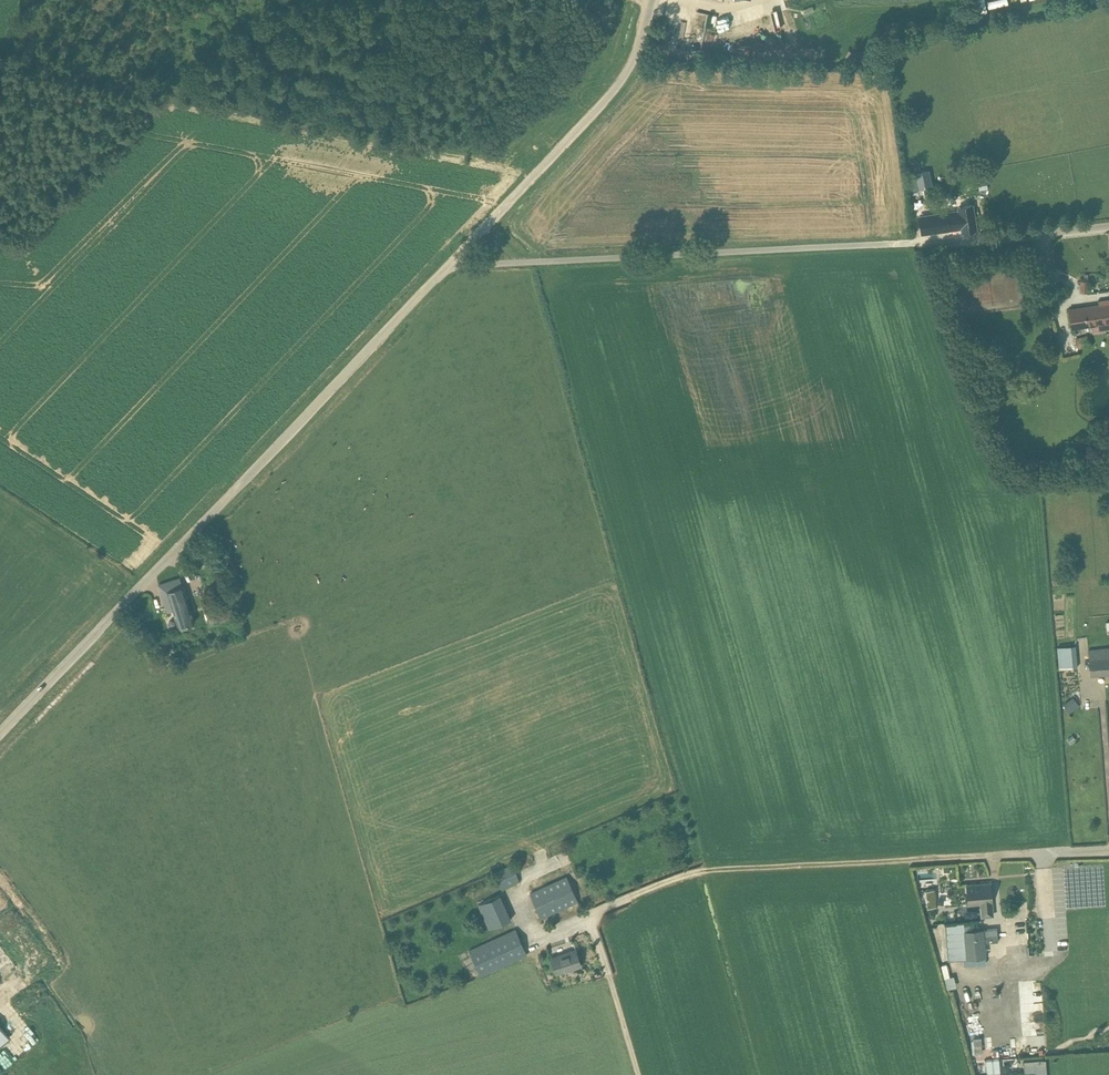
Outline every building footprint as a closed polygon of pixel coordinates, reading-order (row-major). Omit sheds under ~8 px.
[(979,13),(988,12),(987,0),(978,0),(979,13)] [(916,173),(920,188),(933,185),(929,170),(916,173)] [(920,216),(921,222),(922,233),(962,227),(963,231),(976,229),(972,205),(959,207),(960,211),(920,216)] [(1080,294),(1089,294),(1089,282),(1080,282),(1080,294)] [(1071,329),(1108,323),(1108,303),(1068,309),(1071,329)] [(1074,339),(1077,349),(1089,346),(1086,336),(1074,339)] [(167,610),(173,608),(179,627),(195,622),(183,585),(167,590),(165,584),(159,585),(167,610)] [(209,614),(208,615),(210,624),(232,618),(229,609),(220,611),(209,614)] [(1058,648),(1060,669),(1077,668),(1075,647),(1058,648)] [(1089,659),(1090,663),(1091,674),(1108,672),(1108,648),(1089,650),(1089,659)] [(1073,697),(1064,705),(1070,712),(1079,705),(1073,697)] [(494,872),(502,888),(520,880),(513,864),(494,872)] [(530,893),(541,918),(578,901),(567,876),(530,893)] [(981,903),(982,916),(993,915),(990,883),(967,885),(969,904),(981,903)] [(929,907),(938,906),(937,888),(928,889),(929,907)] [(478,904),(489,929),(510,919),(500,894),(478,904)] [(946,923),(949,960),(986,957),(984,929),(974,930),(974,923),(965,924),(965,922),(946,923)] [(469,950),(480,975),(527,955),(516,928),(469,950)] [(553,963),(557,974),(581,966),(576,949),(551,957),(553,963)] [(9,1037),(0,1026),(0,1044),(9,1037)] [(981,1038),(973,1038),(974,1040),(975,1054),(982,1053),(981,1038)] [(11,1067),(0,1052),(0,1074),(1,1074),(11,1067)] [(999,1059),(986,1060),(987,1073),(1000,1072),(999,1059)] [(1024,1062),(1025,1073),(1036,1072),(1036,1074),(1047,1074),(1046,1060),(1024,1062)]
